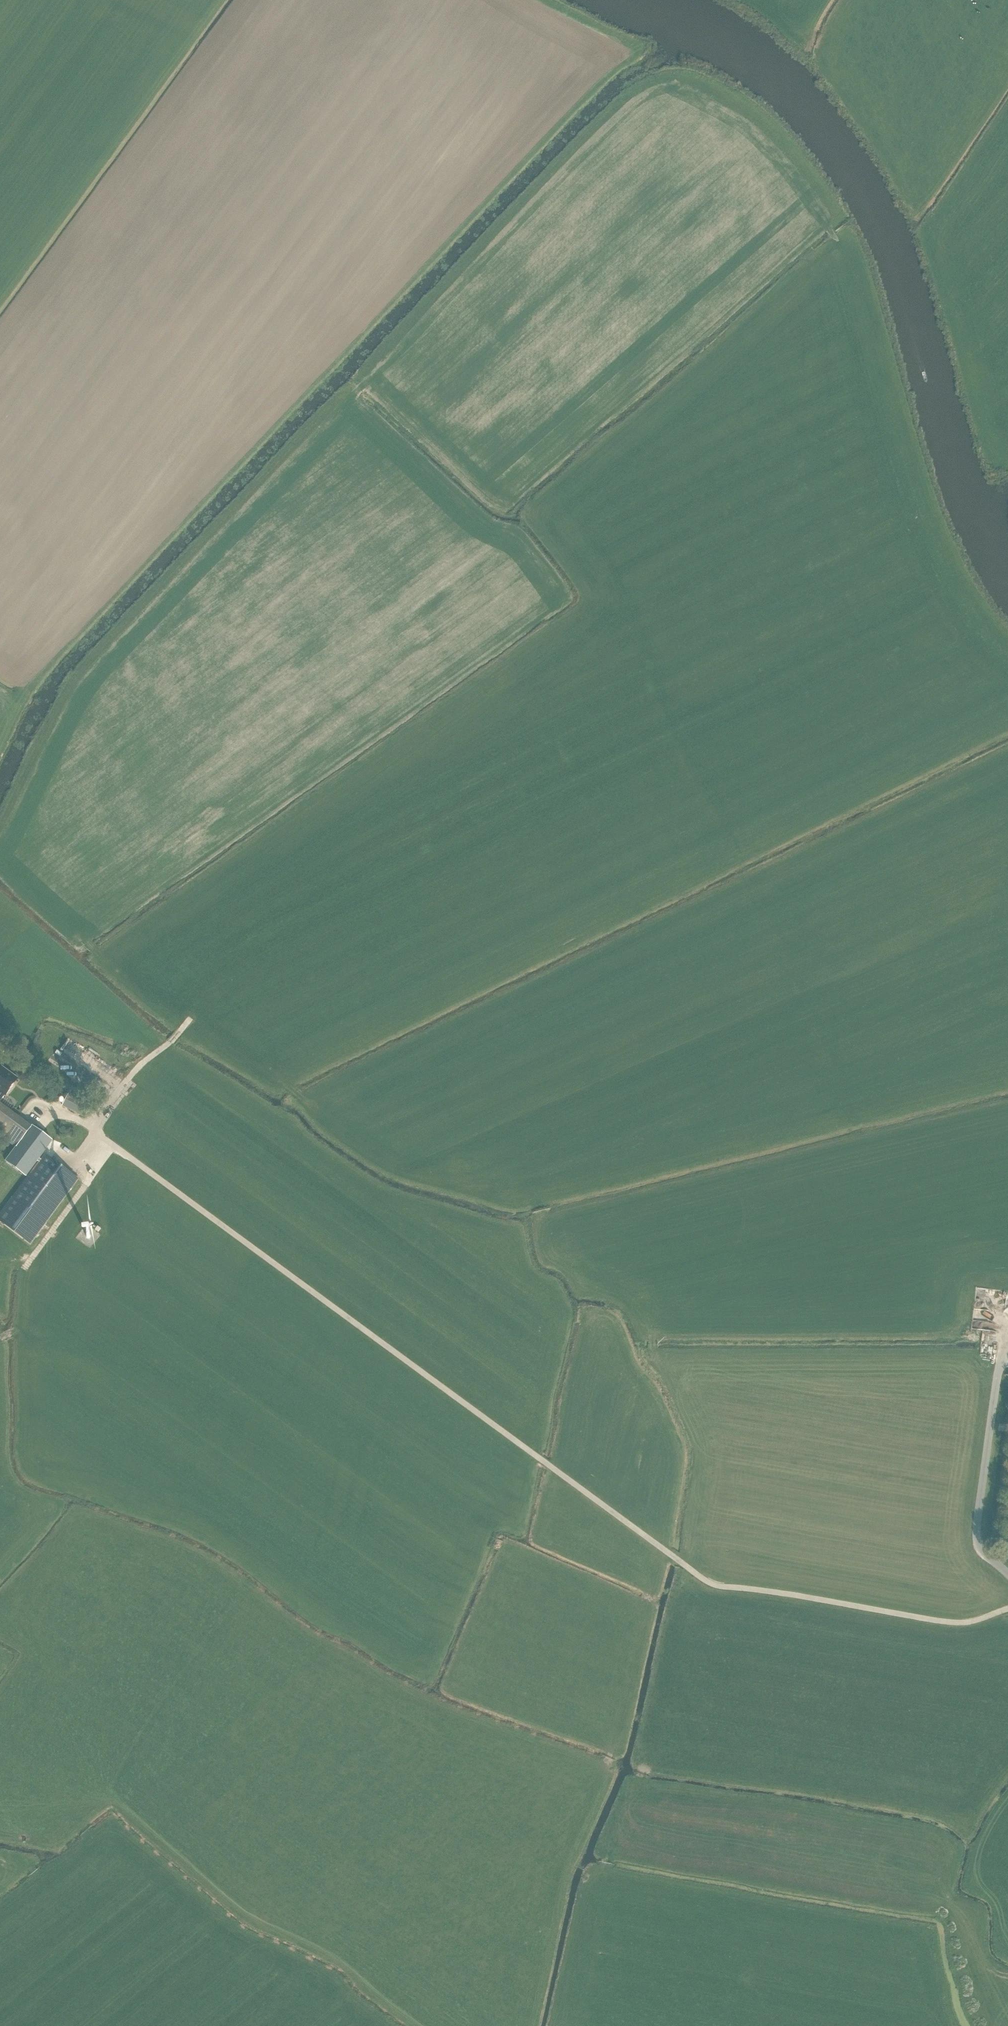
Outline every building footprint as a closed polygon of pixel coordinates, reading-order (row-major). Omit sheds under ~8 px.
[(52,1057),(59,1062),(64,1054),(58,1049),(52,1057)] [(14,1084),(18,1079),(2,1067),(0,1070),(0,1092),(2,1093),(0,1095),(0,1102),(4,1096),(5,1096),(14,1084)] [(62,1106),(84,1118),(91,1106),(68,1094),(62,1106)] [(16,1148),(32,1127),(0,1104),(0,1136),(16,1148)] [(22,1164),(32,1171),(41,1159),(31,1151),(34,1147),(23,1139),(16,1148),(13,1146),(5,1156),(20,1167),(22,1164)] [(32,1171),(13,1198),(0,1214),(0,1222),(30,1244),(46,1223),(78,1179),(45,1153),(41,1159),(32,1171)]
